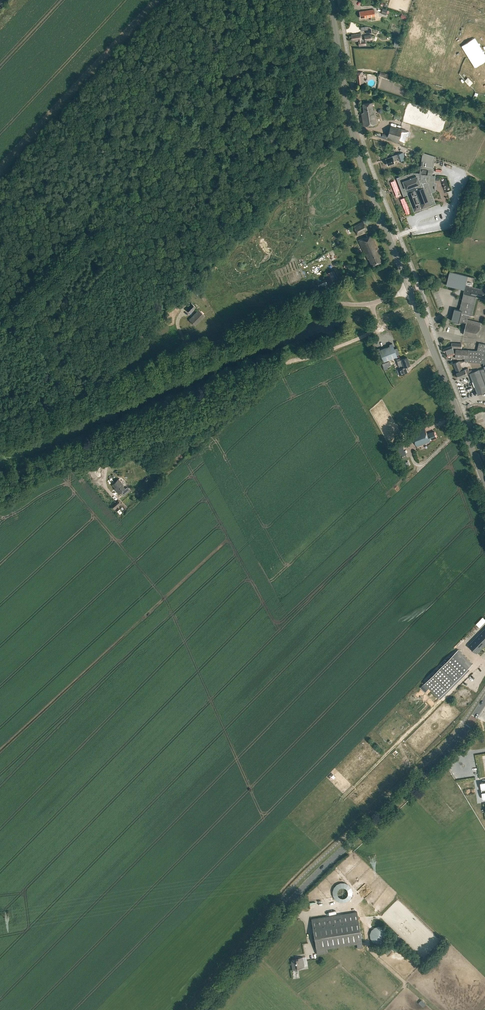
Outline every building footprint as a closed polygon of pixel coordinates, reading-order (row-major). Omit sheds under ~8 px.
[(365,17),(365,18),(375,16),(374,9),(359,11),(360,18),(365,17)] [(358,40),(359,46),(366,44),(365,41),(362,41),(360,33),(351,35),(352,40),(354,40),(354,41),(358,40)] [(356,79),(356,80),(357,80),(357,84),(363,83),(362,75),(363,75),(363,72),(355,73),(355,79),(356,79)] [(361,113),(363,126),(376,123),(374,109),(373,110),(371,102),(362,104),(364,111),(361,113)] [(407,130),(390,125),(386,139),(403,144),(407,130)] [(387,164),(387,165),(394,163),(393,160),(398,158),(399,161),(405,159),(403,152),(392,156),(392,157),(385,159),(386,161),(386,162),(386,164),(387,164)] [(419,173),(418,173),(412,173),(401,177),(397,178),(404,195),(408,194),(415,211),(431,205),(436,203),(431,191),(433,191),(436,175),(432,175),(435,156),(422,152),(419,173)] [(353,227),(358,235),(367,230),(363,221),(353,227)] [(358,240),(364,254),(365,253),(368,259),(369,258),(372,265),(381,261),(376,249),(378,248),(372,234),(358,240)] [(332,271),(326,273),(331,286),(337,283),(332,271)] [(465,288),(463,293),(464,294),(461,307),(460,307),(459,310),(454,309),(452,320),(459,322),(462,323),(462,322),(466,323),(463,334),(478,338),(481,322),(467,319),(468,317),(469,318),(470,315),(472,316),(477,297),(484,299),(484,289),(473,286),(475,277),(450,271),(446,285),(459,288),(460,287),(465,288)] [(185,308),(190,313),(196,307),(191,302),(185,308)] [(198,310),(189,320),(195,325),(205,316),(198,310)] [(378,348),(383,361),(397,356),(392,343),(378,348)] [(452,343),(452,345),(444,348),(447,356),(455,353),(452,348),(461,348),(462,343),(452,343)] [(468,362),(484,363),(484,344),(479,343),(477,350),(456,349),(455,358),(465,358),(464,361),(468,361),(468,362)] [(397,368),(399,374),(408,371),(406,365),(410,364),(407,356),(402,358),(401,357),(396,358),(398,362),(402,360),(404,366),(397,368)] [(472,372),(471,370),(469,371),(468,368),(463,370),(459,361),(453,363),(457,372),(456,372),(459,378),(467,375),(467,374),(469,373),(478,395),(484,392),(484,366),(484,368),(479,370),(472,372)] [(428,433),(425,427),(412,433),(417,446),(431,440),(430,439),(437,437),(434,430),(428,433)] [(395,444),(400,457),(406,454),(401,441),(395,444)] [(116,490),(119,494),(125,488),(123,486),(123,485),(118,479),(112,484),(117,490),(116,490)] [(119,506),(121,504),(118,500),(116,502),(115,501),(111,505),(114,510),(117,508),(116,507),(118,505),(119,506)] [(469,644),(476,651),(484,642),(484,628),(469,644)] [(457,649),(425,682),(439,697),(472,663),(457,649)] [(420,687),(425,692),(429,688),(424,684),(420,687)] [(357,948),(362,947),(356,911),(311,918),(316,954),(327,952),(326,948),(356,943),(357,948)] [(297,959),(290,960),(292,970),(297,969),(297,968),(303,967),(302,956),(297,957),(297,959)]
